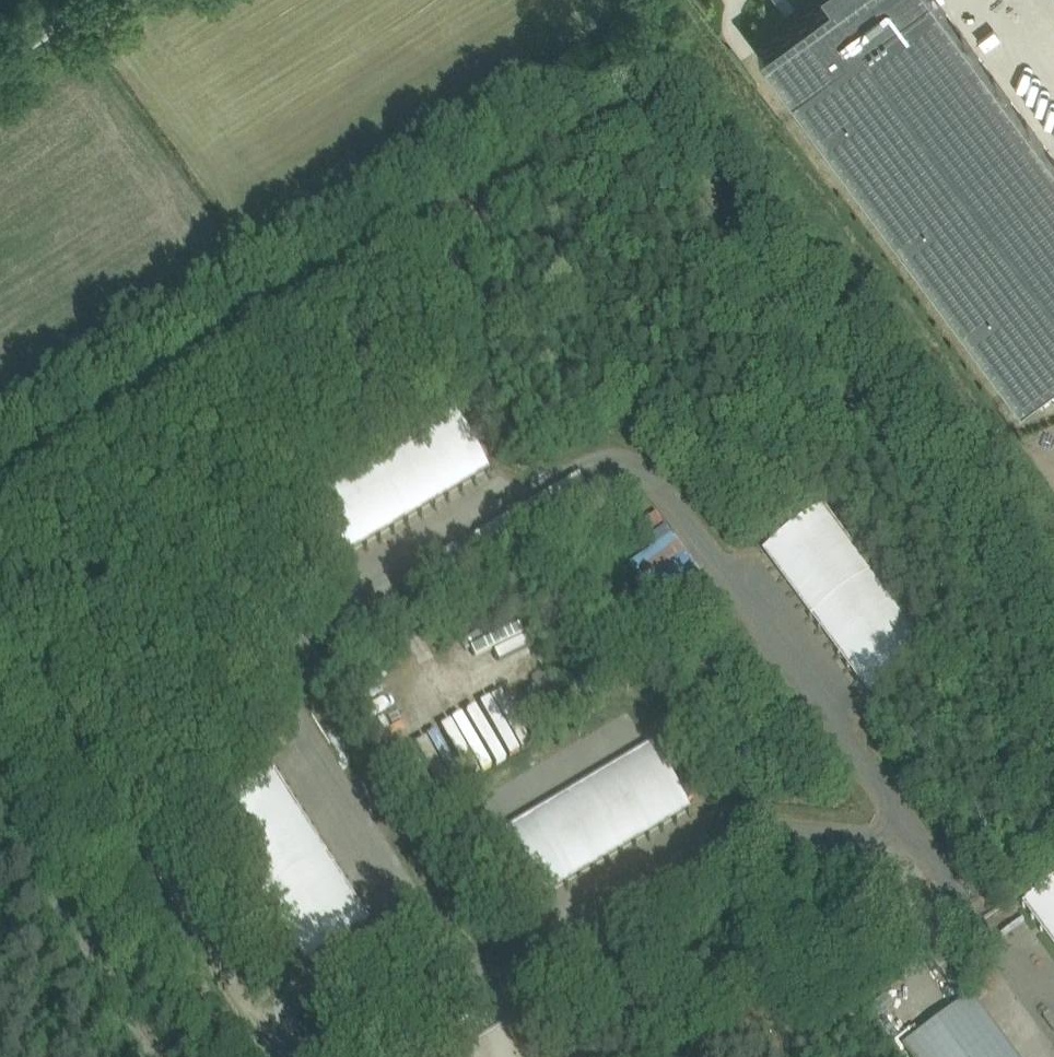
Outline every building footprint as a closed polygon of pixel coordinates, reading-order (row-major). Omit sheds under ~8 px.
[(757,51),(1018,402),(1052,377),(1053,379),(1053,158),(937,0),(826,0),(757,51)] [(299,497),(337,560),(488,471),(450,407),(299,497)] [(825,509),(767,553),(870,694),(929,651),(825,509)] [(537,899),(688,809),(651,746),(500,836),(537,899)] [(273,773),(212,813),(306,961),(367,922),(273,773)] [(1053,943),(1053,885),(1026,905),(1053,943)] [(974,998),(905,1049),(911,1056),(1017,1056),(974,998)]
